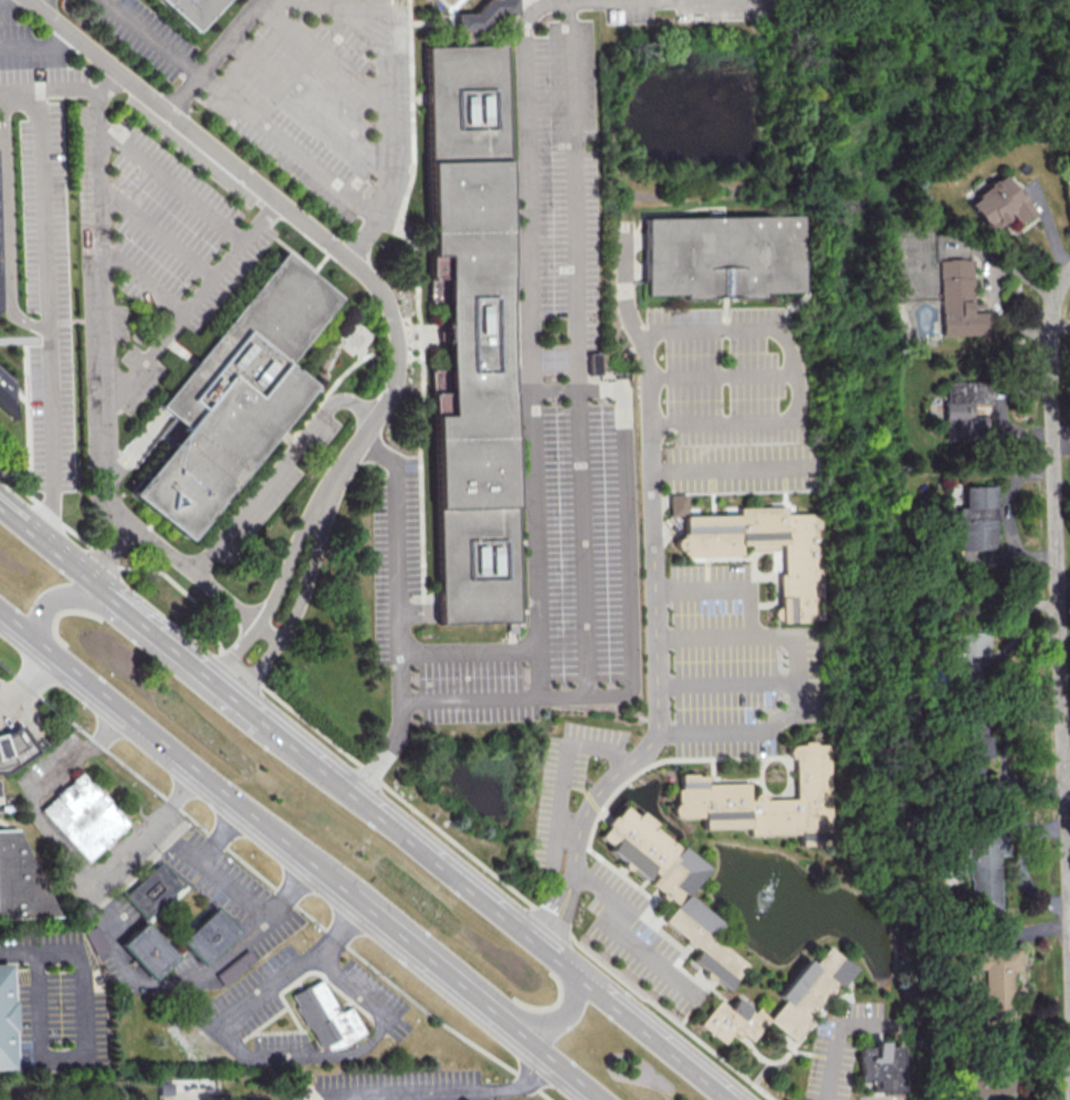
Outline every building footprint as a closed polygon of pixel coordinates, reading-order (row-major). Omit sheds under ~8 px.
[(190,35),(153,0),(223,0),(190,35)] [(471,14),(486,0),(514,0),(514,15),(493,17),(478,32),(470,32),(470,49),(461,49),(460,33),(454,33),(453,15),(471,14)] [(497,48),(514,624),(437,625),(429,373),(443,371),(442,302),(428,303),(421,50),(461,49),(470,49),(497,48)] [(965,200),(986,231),(1010,214),(1017,223),(1031,213),(1004,173),(965,200)] [(642,221),(795,218),(796,293),(760,293),(760,297),(683,298),(683,294),(644,295),(642,221)] [(179,543),(123,495),(179,428),(153,406),(280,254),(335,301),(281,366),(307,389),(179,543)] [(939,336),(987,335),(987,312),(971,312),(970,259),(938,259),(939,336)] [(600,352),(589,353),(590,374),(601,374),(600,352)] [(9,417),(8,380),(0,372),(0,409),(9,417)] [(943,382),(944,439),(986,438),(985,416),(970,416),(970,382),(943,382)] [(958,550),(997,549),(995,485),(963,486),(964,507),(956,507),(958,550)] [(820,512),(824,617),(780,619),(779,573),(785,572),(783,542),(778,542),(773,548),(753,548),(749,543),(742,543),(741,554),(685,556),(681,549),(675,544),(675,539),(680,536),(682,534),(681,531),(674,534),(663,518),(670,514),(669,494),(688,493),(688,513),(739,511),(739,504),(786,504),(786,512),(820,512)] [(983,784),(982,758),(988,757),(987,720),(958,722),(961,785),(983,784)] [(4,773),(0,773),(0,738),(20,725),(36,752),(4,773)] [(828,743),(832,845),(801,845),(799,834),(749,835),(748,828),(702,829),(702,817),(679,817),(674,816),(672,811),(673,806),(676,802),(676,787),(681,788),(680,774),(695,773),(695,775),(706,775),(706,782),(748,781),(748,800),(753,800),(754,796),(759,794),(765,795),(766,799),(796,798),(796,757),(790,755),(788,751),(791,745),(804,744),(804,740),(816,740),(816,743),(828,743)] [(39,811),(81,775),(126,827),(84,865),(39,811)] [(747,965),(730,991),(692,960),(701,951),(665,921),(676,905),(670,899),(668,901),(664,901),(662,900),(660,897),(661,893),(651,884),(658,876),(652,871),(644,879),(609,850),(612,846),(600,836),(609,826),(607,824),(613,817),(616,818),(625,806),(636,815),(639,810),(655,825),(653,827),(680,849),(681,846),(707,868),(686,894),(722,923),(711,936),(747,965)] [(999,911),(997,854),(1004,854),(1003,827),(954,828),(955,856),(968,856),(970,911),(999,911)] [(59,919),(0,921),(0,831),(17,830),(59,919)] [(123,895),(158,865),(178,887),(143,918),(123,895)] [(178,942),(212,912),(233,936),(199,966),(178,942)] [(141,924),(172,961),(147,982),(116,946),(141,924)] [(830,946),(815,964),(809,960),(779,997),(784,1002),(769,1019),(759,1012),(760,1009),(742,992),(728,1007),(718,999),(699,1024),(723,1044),(732,1031),(738,1037),(742,1033),(752,1040),(768,1022),(794,1040),(809,1020),(807,1018),(827,995),(832,996),(836,993),(836,986),(838,984),(842,987),(857,967),(830,946)] [(1019,949),(978,949),(978,968),(984,968),(984,1022),(1011,1022),(1011,971),(1019,971),(1019,949)] [(9,1070),(0,1071),(0,965),(3,965),(6,1003),(9,1003),(11,1035),(7,1035),(9,1070)] [(290,996),(306,986),(307,988),(319,982),(338,1015),(349,1008),(365,1035),(340,1049),(326,1050),(323,1047),(321,1049),(308,1028),(305,1030),(293,1009),(296,1008),(290,996)] [(901,1046),(902,1092),(871,1094),(870,1081),(859,1082),(857,1057),(860,1056),(859,1048),(873,1046),(873,1043),(884,1041),(885,1046),(901,1046)] [(958,1069),(957,1099),(984,1099),(984,1093),(1017,1093),(1018,1069),(958,1069)]
